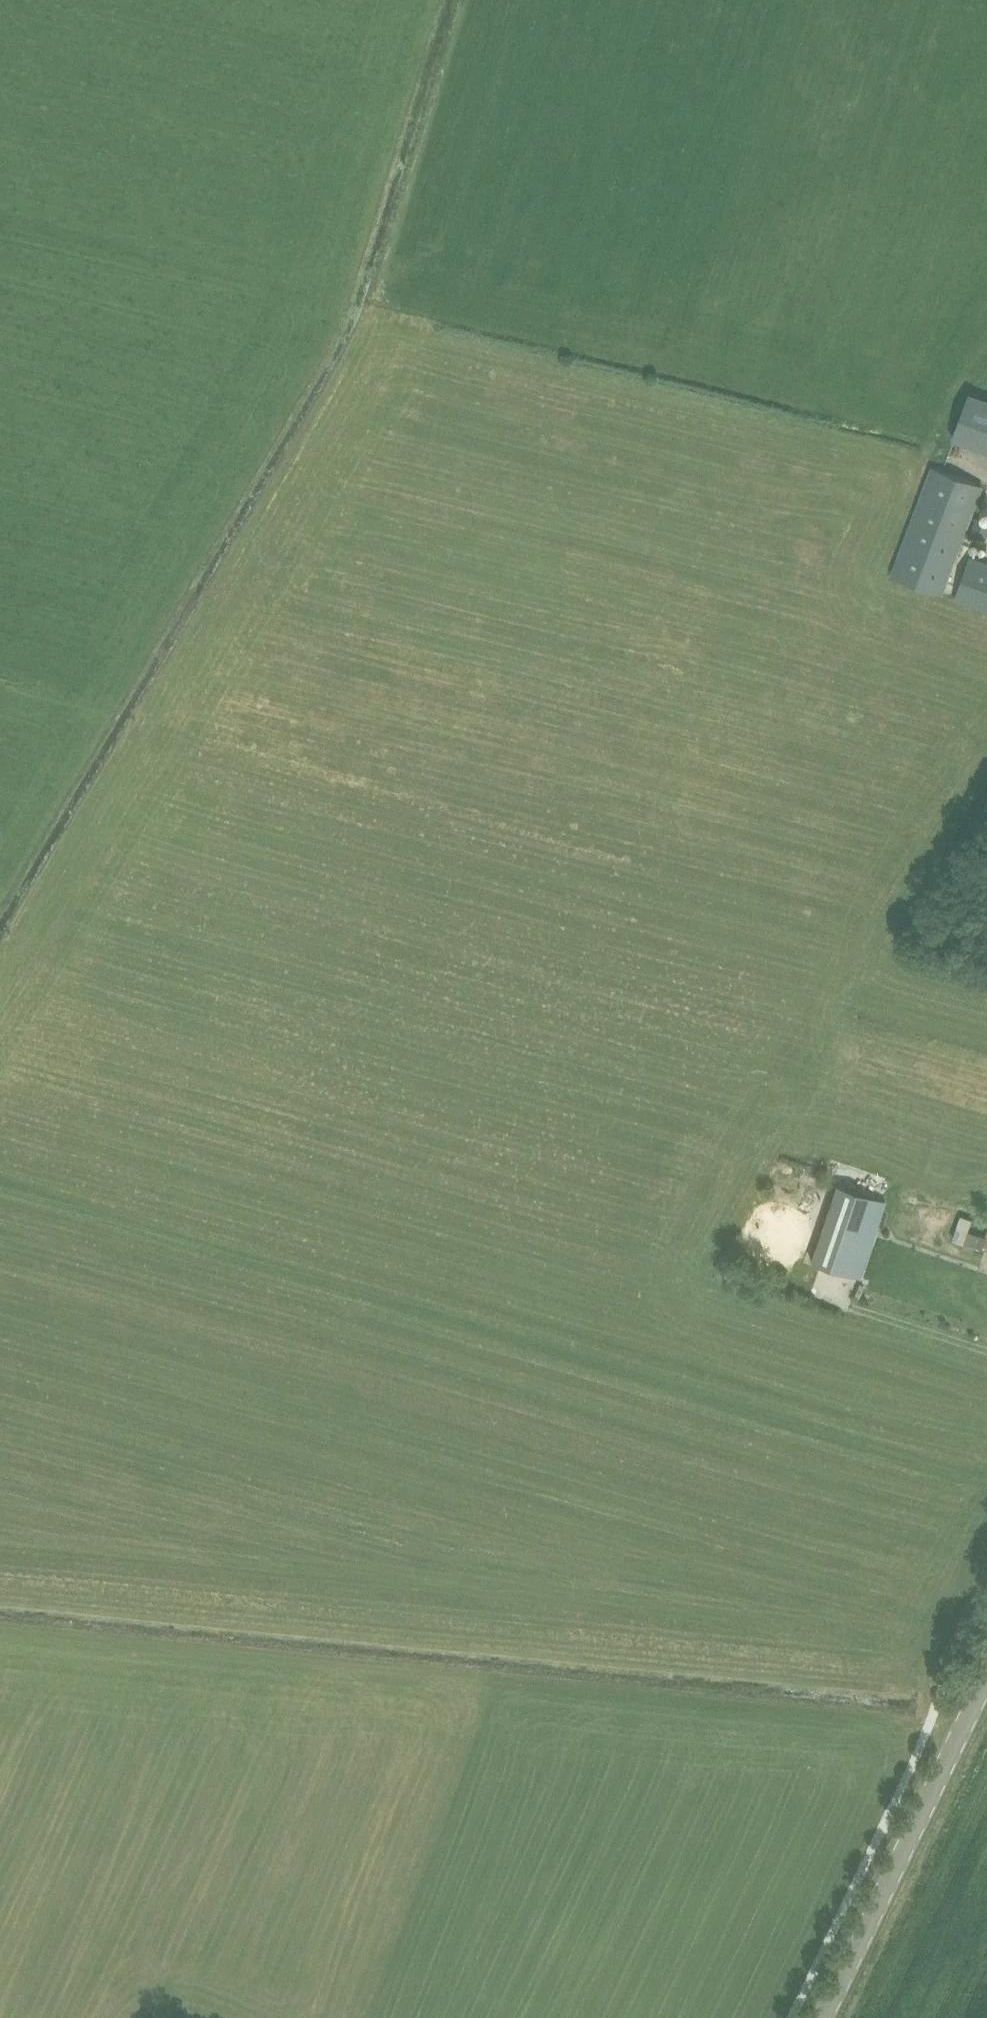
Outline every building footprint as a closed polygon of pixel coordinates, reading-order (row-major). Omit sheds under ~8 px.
[(971,389),(953,437),(986,450),(986,395),(971,389)] [(893,574),(944,592),(984,484),(933,465),(893,574)] [(973,553),(957,596),(986,607),(986,559),(973,553)] [(883,1200),(836,1184),(810,1260),(858,1276),(883,1200)] [(985,1238),(976,1235),(973,1246),(986,1250),(986,1231),(985,1238)]
